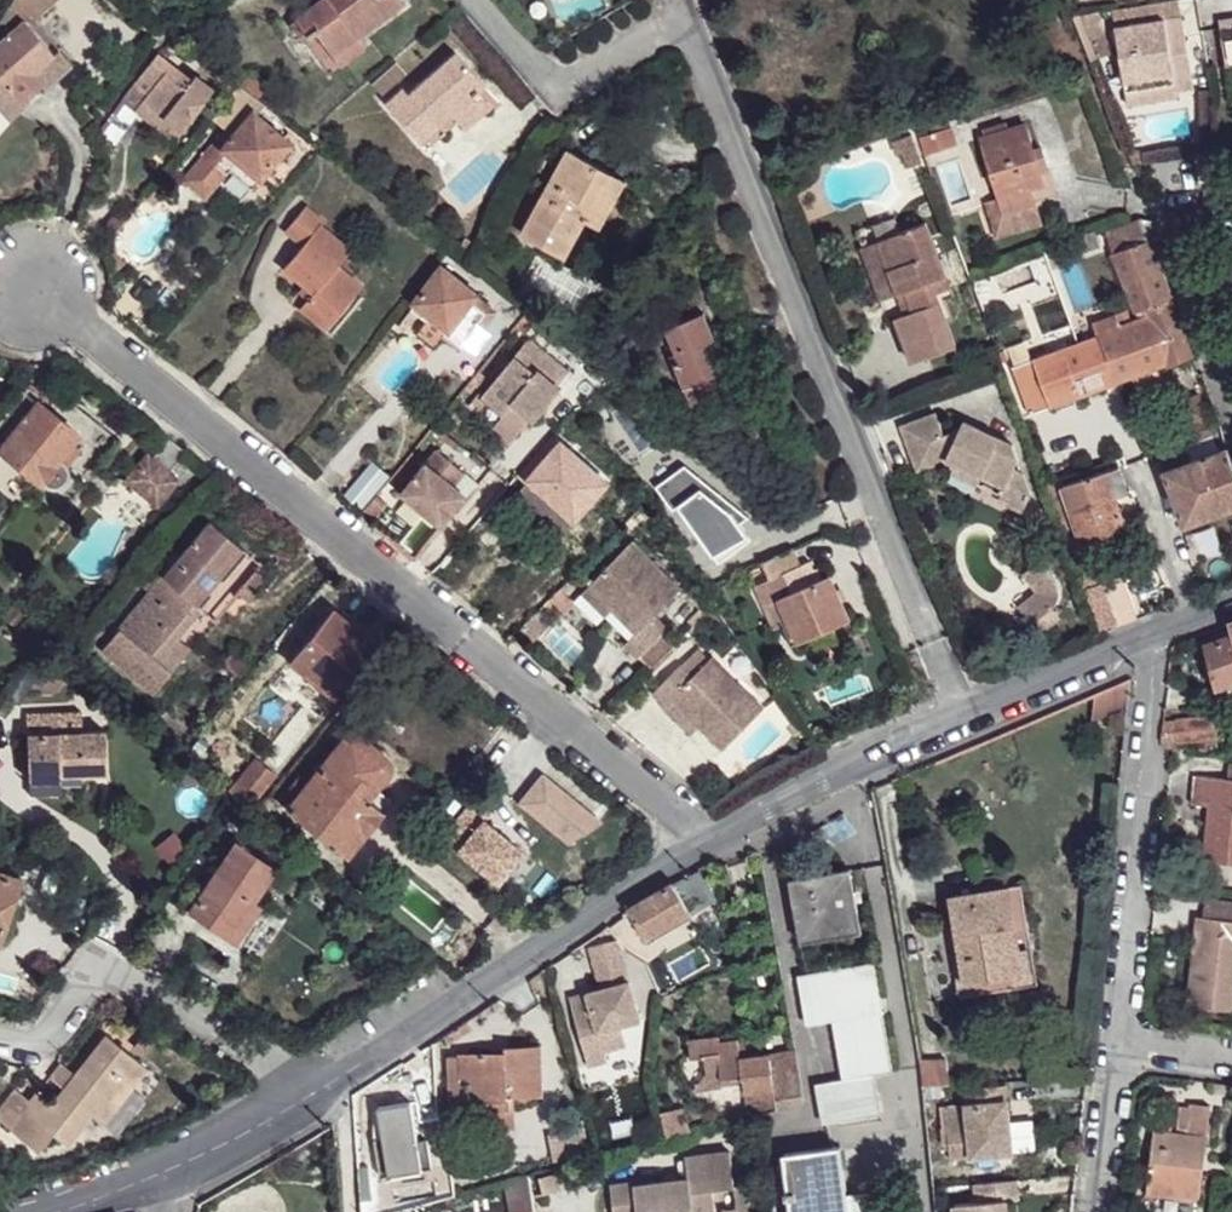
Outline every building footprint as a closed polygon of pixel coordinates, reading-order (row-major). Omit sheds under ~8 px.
[(12,117),(14,118),(43,89),(72,65),(57,49),(53,53),(29,26),(35,21),(55,3),(53,0),(15,0),(11,5),(0,22),(0,105),(12,117)] [(356,38),(330,0),(318,0),(294,18),(307,36),(316,31),(333,55),(356,38)] [(403,4),(401,0),(330,0),(356,38),(403,4)] [(1100,12),(1087,15),(1091,39),(1104,34),(1100,12)] [(1115,29),(1124,82),(1148,77),(1151,96),(1175,92),(1192,90),(1187,62),(1179,63),(1178,54),(1186,53),(1179,17),(1115,29)] [(57,49),(59,48),(35,21),(29,26),(53,53),(57,49)] [(1225,70),(1231,70),(1231,24),(1219,25),(1225,70)] [(1104,34),(1091,39),(1099,58),(1111,53),(1104,34)] [(341,66),(364,49),(356,38),(333,55),(341,66)] [(422,141),(453,115),(465,129),(493,104),(473,86),(479,79),(456,51),(408,92),(402,86),(386,102),(422,141)] [(1179,63),(1187,62),(1186,53),(1178,54),(1179,63)] [(154,54),(134,82),(147,91),(142,99),(183,128),(213,88),(192,73),(189,78),(154,54)] [(1148,77),(1124,82),(1128,105),(1175,98),(1175,92),(1151,96),(1148,77)] [(121,99),(176,139),(183,128),(142,99),(147,91),(134,82),(121,99)] [(252,111),(260,102),(238,85),(219,109),(239,127),(252,111)] [(239,127),(219,109),(200,131),(213,141),(221,148),(239,127)] [(259,180),(289,144),(252,111),(239,127),(221,148),(235,160),(259,180)] [(985,137),(1009,130),(1006,122),(983,130),(985,137)] [(952,128),(950,123),(917,133),(919,140),(952,128)] [(978,140),(995,195),(1002,214),(1034,204),(1054,199),(1045,171),(1039,173),(1032,153),(1022,126),(1009,130),(985,137),(978,140)] [(924,157),(958,147),(952,128),(919,140),(924,157)] [(922,163),(912,135),(892,143),(896,154),(902,152),(909,168),(922,163)] [(221,148),(213,141),(181,180),(205,200),(229,171),(227,169),(235,160),(221,148)] [(566,256),(587,221),(615,172),(569,148),(523,232),(566,256)] [(1045,171),(1040,150),(1032,153),(1039,173),(1045,171)] [(251,188),(259,180),(235,160),(227,169),(229,171),(251,188)] [(629,180),(615,172),(587,221),(602,228),(629,180)] [(1034,204),(1002,214),(995,195),(977,201),(989,238),(1039,223),(1034,204)] [(304,205),(282,230),(301,245),(281,268),(301,286),(311,293),(305,300),(329,320),(362,280),(340,262),(354,246),(304,205)] [(897,221),(856,236),(862,250),(879,244),(902,235),(897,221)] [(1140,222),(1103,236),(1123,284),(1159,271),(1148,242),(1156,239),(1150,223),(1140,222)] [(896,291),(902,289),(910,309),(892,315),(909,360),(954,343),(938,297),(951,292),(927,226),(902,235),(879,244),(896,291)] [(1097,248),(1093,234),(1072,243),(1077,257),(1097,248)] [(896,291),(879,244),(862,250),(879,297),(896,291)] [(450,329),(475,296),(441,270),(416,303),(423,308),(432,316),(449,328),(450,329)] [(1159,271),(1123,284),(1134,309),(1169,296),(1159,271)] [(311,293),(301,286),(295,293),(305,300),(311,293)] [(489,324),(497,312),(475,296),(450,329),(449,328),(445,332),(461,344),(481,318),(489,324)] [(1165,365),(1191,356),(1169,296),(1134,309),(1138,322),(1139,323),(1148,320),(1165,365)] [(329,320),(305,300),(298,309),(321,329),(329,320)] [(404,332),(423,308),(416,303),(398,328),(404,332)] [(731,390),(714,348),(717,346),(704,312),(666,329),(680,360),(676,361),(694,404),(731,390)] [(449,328),(432,316),(418,333),(434,345),(445,332),(449,328)] [(1118,328),(1114,317),(1092,325),(1096,336),(1097,336),(1118,328)] [(1165,365),(1148,320),(1139,323),(1138,322),(1118,328),(1097,336),(1116,383),(1118,382),(1132,378),(1158,368),(1165,365)] [(1077,344),(1070,325),(1053,331),(1060,350),(1077,344)] [(1116,383),(1097,336),(1096,336),(1077,344),(1060,350),(1031,361),(1049,408),(1116,383)] [(493,380),(540,419),(563,391),(555,385),(567,370),(527,338),(493,380)] [(1011,368),(1031,361),(1025,343),(1005,349),(1011,368)] [(1032,416),(1049,408),(1031,361),(1011,368),(1028,415),(1032,416)] [(1164,385),(1158,368),(1132,378),(1137,394),(1164,385)] [(540,419),(493,380),(482,394),(505,414),(514,403),(532,418),(537,422),(540,419)] [(36,402),(38,403),(41,398),(26,387),(0,419),(0,447),(36,402)] [(77,435),(38,403),(36,402),(0,447),(0,449),(3,453),(40,481),(58,459),(71,442),(77,435)] [(514,403),(505,414),(496,424),(514,439),(532,418),(514,403)] [(938,415),(904,428),(920,472),(946,462),(957,469),(983,486),(1007,502),(1005,506),(1021,515),(1029,501),(1024,499),(1029,491),(1022,475),(1016,470),(1021,462),(1014,447),(969,421),(956,441),(946,436),(938,415)] [(1212,434),(1208,420),(1191,427),(1194,433),(1195,433),(1197,439),(1212,434)] [(184,454),(167,439),(151,459),(146,455),(124,482),(156,508),(178,481),(168,473),(184,454)] [(71,442),(58,459),(62,462),(63,464),(64,466),(65,467),(66,468),(81,450),(71,442)] [(574,520),(606,485),(561,444),(529,481),(559,507),(574,520)] [(1231,509),(1231,466),(1225,449),(1180,466),(1166,471),(1164,472),(1184,527),(1231,509)] [(400,495),(438,526),(463,496),(452,486),(462,474),(435,452),(400,495)] [(58,459),(40,481),(44,484),(49,488),(57,487),(62,484),(67,478),(67,472),(66,468),(65,467),(64,466),(63,464),(62,462),(58,459)] [(1180,466),(1176,459),(1162,463),(1166,471),(1180,466)] [(717,563),(749,537),(689,460),(656,485),(717,563)] [(363,508),(390,476),(372,462),(346,494),(363,508)] [(1127,492),(1118,468),(1105,473),(1114,496),(1127,492)] [(983,486),(957,469),(953,475),(979,492),(983,486)] [(1114,496),(1105,473),(1062,488),(1082,541),(1124,527),(1114,496)] [(552,516),(559,507),(529,481),(521,490),(552,516)] [(1082,541),(1062,488),(1048,493),(1073,557),(1087,552),(1082,541)] [(1114,496),(1124,527),(1138,522),(1127,492),(1114,496)] [(375,496),(358,517),(369,525),(386,504),(375,496)] [(637,510),(622,526),(631,534),(646,519),(637,510)] [(149,593),(103,649),(155,692),(173,671),(160,660),(180,636),(204,607),(196,600),(191,596),(233,544),(206,523),(161,580),(153,574),(143,588),(149,593)] [(775,585),(814,567),(811,560),(801,564),(794,548),(785,552),(777,536),(751,548),(758,565),(763,562),(771,578),(775,585)] [(628,541),(585,586),(615,615),(634,633),(623,644),(637,657),(640,654),(665,628),(652,616),(678,587),(628,541)] [(233,544),(191,596),(196,600),(238,549),(233,544)] [(1087,552),(1073,557),(1090,603),(1092,602),(1105,597),(1087,552)] [(1034,622),(1052,608),(1054,607),(1057,603),(1059,597),(1060,591),(1059,586),(1056,581),(1040,561),(1023,574),(1037,592),(1018,606),(1032,624),(1034,622)] [(781,599),(824,579),(819,569),(816,571),(814,567),(775,585),(777,588),(781,599)] [(841,604),(830,577),(824,579),(781,599),(779,600),(789,621),(799,644),(849,621),(841,604)] [(781,599),(777,588),(775,585),(771,578),(754,586),(763,606),(779,600),(781,599)] [(615,615),(585,586),(571,602),(595,625),(603,616),(609,622),(615,615)] [(1114,623),(1105,597),(1092,602),(1101,627),(1114,623)] [(789,621),(779,600),(763,606),(773,628),(781,624),(789,621)] [(27,637),(38,623),(15,605),(3,618),(27,637)] [(1052,608),(1034,622),(1042,634),(1062,620),(1052,608)] [(539,611),(518,633),(530,644),(551,622),(539,611)] [(337,690),(374,645),(349,626),(346,631),(327,616),(290,662),(308,677),(314,672),(337,690)] [(799,644),(789,621),(781,624),(791,648),(799,644)] [(1219,641),(1231,637),(1231,624),(1216,631),(1219,641)] [(665,628),(640,654),(651,666),(676,639),(665,628)] [(180,636),(160,660),(173,671),(192,647),(180,636)] [(1231,686),(1231,637),(1219,641),(1206,647),(1218,691),(1231,686)] [(224,662),(240,676),(249,666),(232,652),(224,662)] [(681,665),(653,693),(666,706),(672,699),(701,726),(725,748),(765,706),(712,657),(700,671),(694,677),(682,665),(681,665)] [(694,677),(700,671),(688,659),(682,665),(694,677)] [(1133,683),(1095,698),(1092,720),(1131,704),(1133,683)] [(672,699),(666,706),(664,708),(693,734),(701,726),(672,699)] [(27,712),(29,778),(60,777),(60,767),(82,766),(82,771),(107,769),(106,730),(83,730),(82,710),(27,712)] [(807,731),(796,717),(787,724),(798,738),(807,731)] [(1219,720),(1165,725),(1164,743),(1220,739),(1219,720)] [(345,857),(383,812),(358,792),(365,783),(375,790),(387,775),(389,766),(385,758),(350,730),(309,782),(298,797),(287,811),(345,857)] [(250,805),(273,776),(256,762),(232,792),(250,805)] [(60,777),(61,783),(83,783),(82,771),(82,766),(60,767),(60,777)] [(298,797),(309,782),(300,775),(288,790),(298,797)] [(1203,860),(1231,863),(1231,779),(1227,779),(1193,775),(1192,804),(1209,805),(1203,860)] [(239,839),(217,872),(224,877),(216,890),(207,885),(190,911),(229,938),(256,900),(279,867),(239,839)] [(19,876),(0,870),(0,931),(19,876)] [(610,926),(598,934),(613,957),(622,971),(648,955),(640,942),(690,913),(715,898),(699,870),(673,884),(630,911),(610,926)] [(793,883),(804,944),(847,936),(846,929),(862,926),(852,871),(793,883)] [(224,877),(217,872),(207,885),(216,890),(224,877)] [(184,907),(190,911),(207,885),(202,881),(184,907)] [(948,895),(955,934),(954,933),(963,984),(1015,975),(1010,949),(1022,946),(1017,923),(1015,923),(1009,884),(948,895)] [(1199,917),(1196,943),(1207,945),(1210,918),(1231,921),(1231,902),(1205,899),(1203,919),(1199,917)] [(264,906),(256,900),(229,938),(237,944),(264,906)] [(1210,918),(1207,945),(1196,943),(1189,1007),(1231,1012),(1231,921),(1210,918)] [(863,934),(862,926),(846,929),(847,936),(863,934)] [(1015,975),(1016,983),(1034,979),(1033,972),(1028,946),(1022,946),(1010,949),(1015,975)] [(873,965),(801,977),(809,1023),(835,1018),(881,1010),(873,965)] [(1035,983),(1034,979),(1016,983),(1015,975),(963,984),(957,984),(959,996),(1035,983)] [(573,1001),(593,1071),(611,1066),(605,1042),(645,1031),(631,985),(573,1001)] [(881,1010),(835,1018),(845,1080),(873,1075),(873,1072),(892,1069),(881,1010)] [(136,1043),(146,1051),(158,1037),(147,1029),(136,1043)] [(149,1064),(105,1031),(53,1102),(38,1091),(31,1098),(17,1088),(0,1111),(0,1116),(42,1147),(56,1130),(70,1140),(93,1110),(121,1073),(134,1083),(149,1064)] [(692,1057),(704,1057),(708,1079),(721,1078),(722,1085),(746,1081),(745,1057),(740,1057),(737,1037),(719,1041),(718,1034),(689,1037),(692,1057)] [(449,1075),(450,1110),(480,1110),(512,1109),(511,1097),(511,1094),(541,1094),(540,1048),(493,1048),(492,1053),(462,1053),(462,1058),(462,1075),(449,1075)] [(462,1075),(462,1058),(448,1058),(449,1075),(462,1075)] [(945,1060),(922,1064),(925,1088),(949,1084),(945,1060)] [(804,1102),(798,1063),(750,1071),(756,1114),(804,1102)] [(121,1073),(93,1110),(107,1119),(134,1083),(121,1073)] [(845,1080),(818,1085),(825,1121),(879,1112),(873,1075),(845,1080)] [(948,1122),(951,1156),(1016,1148),(1013,1120),(1007,1079),(963,1087),(965,1098),(941,1101),(943,1123),(948,1122)] [(1153,1133),(1148,1172),(1179,1175),(1178,1181),(1200,1184),(1210,1106),(1191,1103),(1186,1137),(1153,1133)] [(512,1109),(480,1110),(480,1129),(512,1129),(512,1109)] [(1013,1120),(1016,1148),(1038,1145),(1035,1117),(1013,1120)] [(843,1147),(787,1154),(791,1189),(792,1195),(794,1211),(850,1211),(848,1195),(843,1147)] [(718,1189),(737,1187),(734,1152),(689,1157),(691,1178),(638,1185),(639,1199),(616,1202),(617,1211),(720,1211),(718,1189)] [(383,1160),(372,1162),(373,1174),(385,1172),(383,1160)] [(1178,1181),(1179,1175),(1148,1172),(1147,1178),(1178,1181)] [(958,1211),(1011,1211),(1010,1198),(1023,1196),(1020,1175),(976,1180),(978,1201),(957,1203),(958,1211)] [(512,1188),(516,1199),(545,1192),(542,1180),(512,1188)] [(639,1199),(638,1185),(637,1182),(614,1185),(616,1202),(639,1199)] [(850,1211),(873,1211),(871,1192),(848,1195),(850,1211)]
